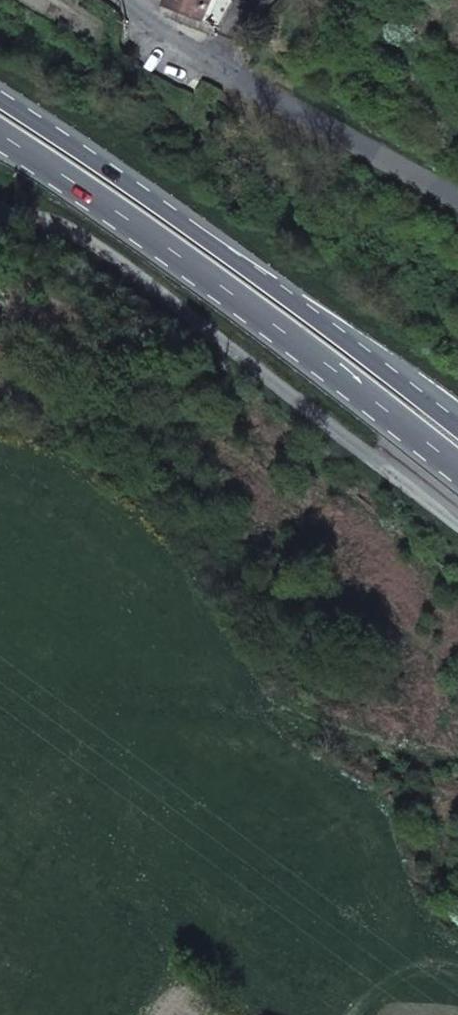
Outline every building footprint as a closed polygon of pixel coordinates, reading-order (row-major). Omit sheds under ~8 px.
[(172,10),(183,15),(206,23),(214,0),(175,0),(172,10)]
